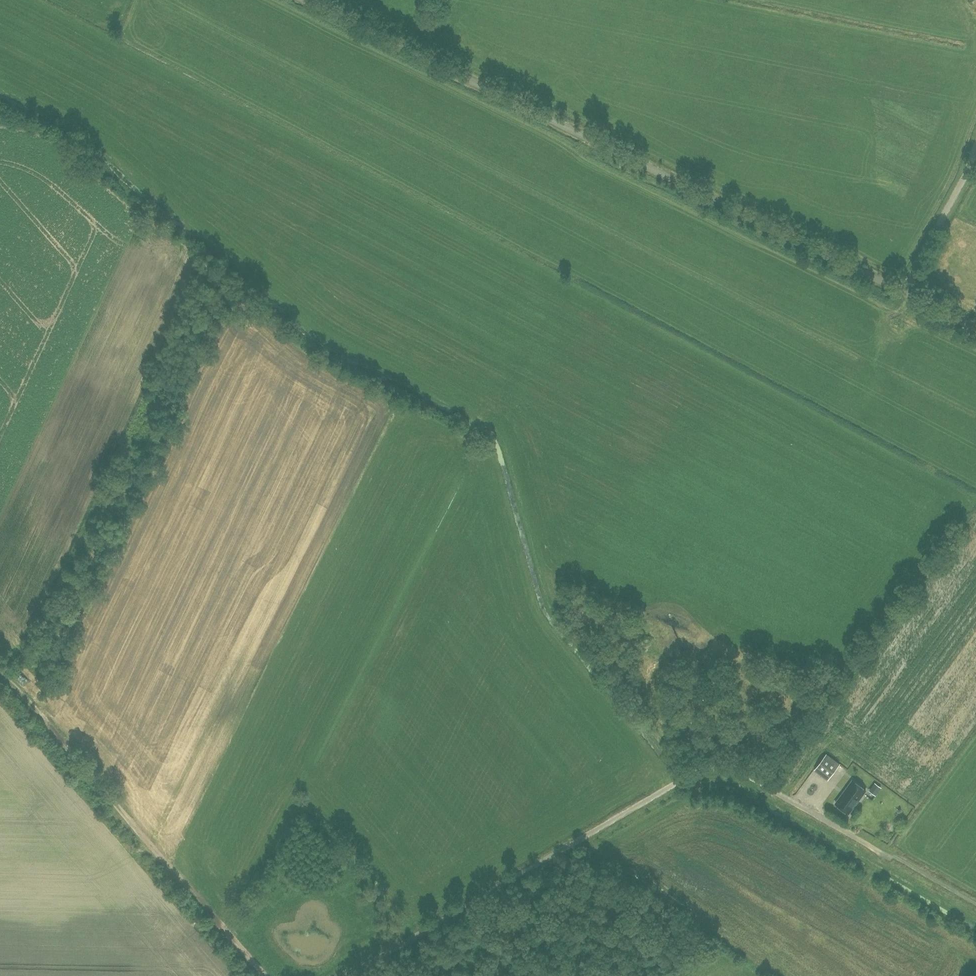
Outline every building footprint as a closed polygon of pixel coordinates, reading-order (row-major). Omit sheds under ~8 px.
[(814,770),(828,780),(840,764),(827,753),(814,770)] [(831,780),(836,784),(843,775),(838,771),(831,780)] [(853,780),(836,803),(849,813),(866,790),(853,780)]
